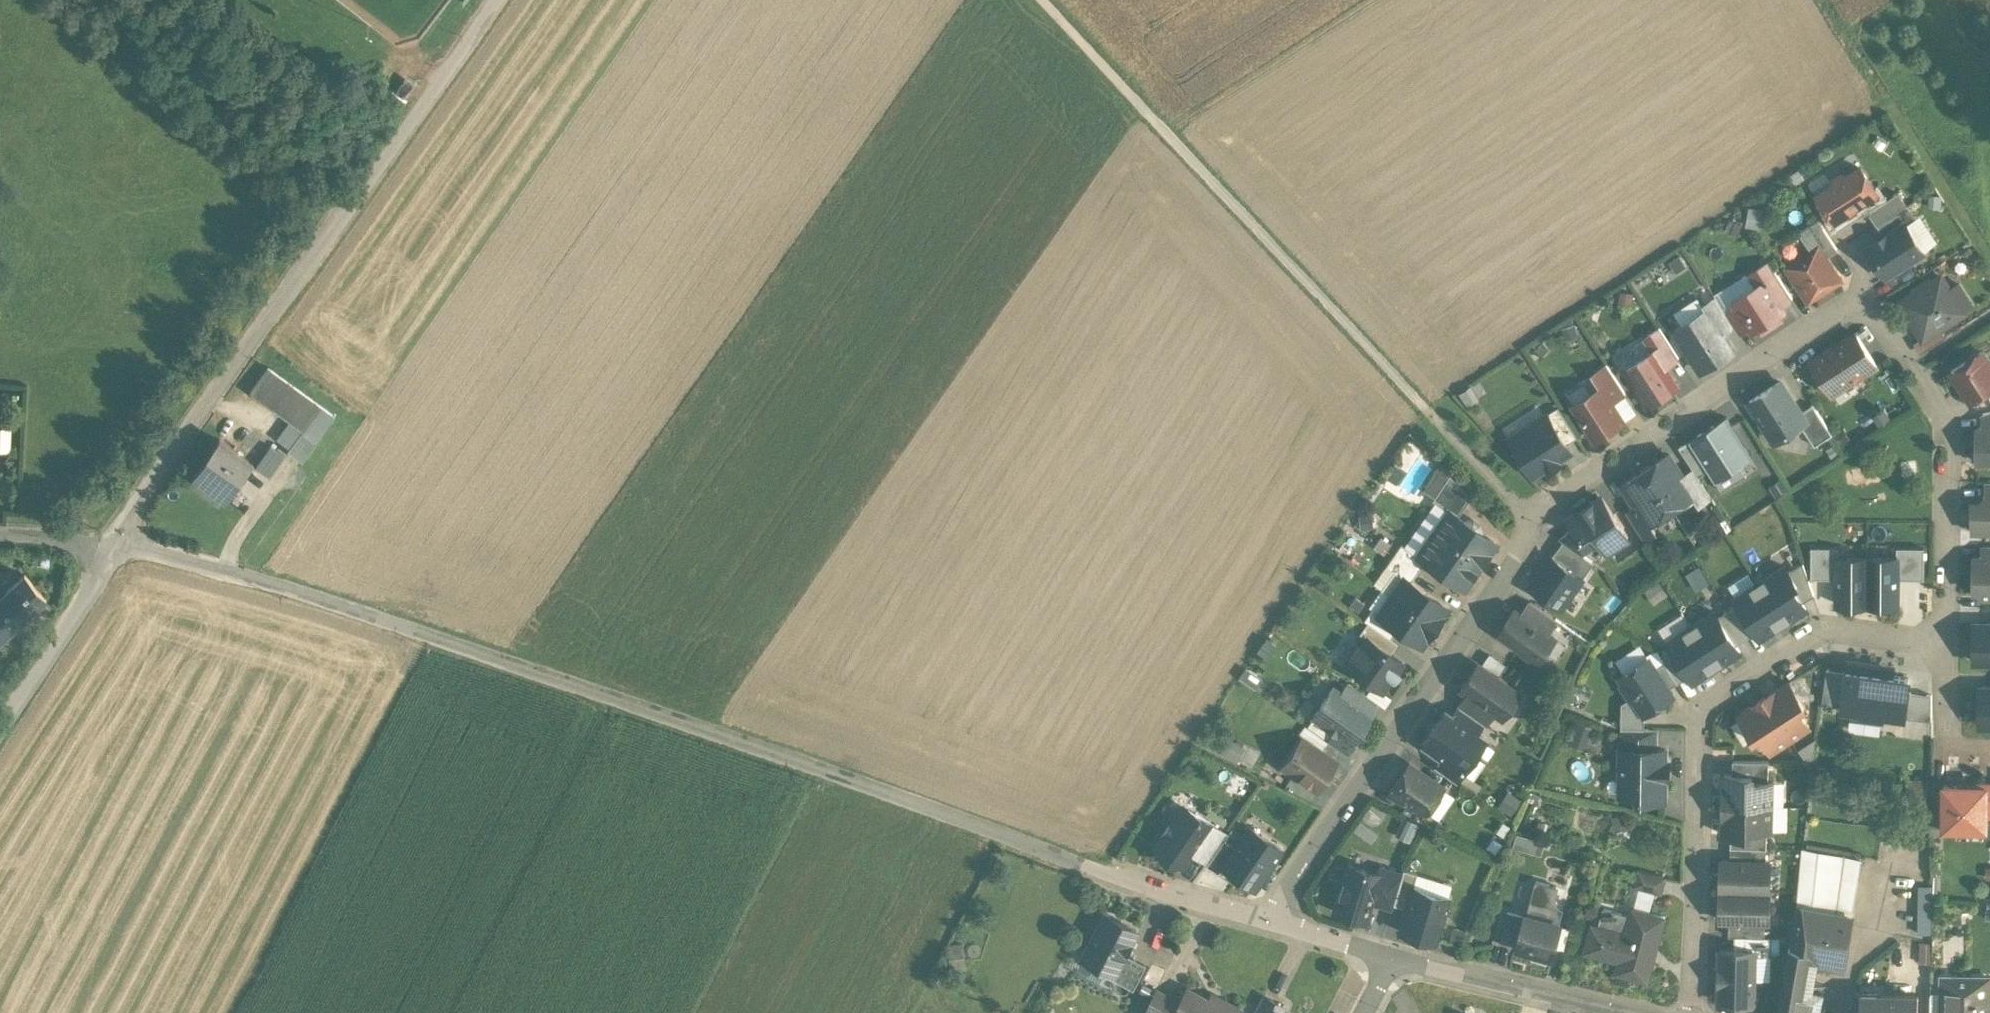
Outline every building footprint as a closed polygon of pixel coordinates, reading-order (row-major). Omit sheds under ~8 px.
[(405,80),(396,92),(403,98),(413,86),(405,80)] [(1848,176),(1841,174),(1835,178),(1834,185),(1817,195),(1834,221),(1849,210),(1851,213),(1864,204),(1863,202),(1877,192),(1861,167),(1848,176)] [(1898,191),(1870,210),(1869,214),(1877,224),(1907,205),(1898,191)] [(1907,205),(1877,224),(1884,236),(1906,222),(1907,224),(1915,218),(1907,205)] [(1818,219),(1798,232),(1811,251),(1819,247),(1824,256),(1836,248),(1818,219)] [(1884,236),(1867,247),(1886,275),(1924,250),(1907,224),(1906,222),(1884,236)] [(1811,251),(1787,267),(1808,300),(1840,280),(1824,256),(1819,247),(1811,251)] [(1792,298),(1773,267),(1751,281),(1755,286),(1765,280),(1781,305),(1792,298)] [(1949,289),(1941,277),(1901,302),(1923,337),(1963,312),(1962,309),(1961,308),(1949,289)] [(1755,286),(1734,300),(1736,304),(1749,325),(1752,329),(1761,331),(1782,318),(1784,309),(1781,305),(1765,280),(1755,286)] [(1959,283),(1949,289),(1961,308),(1962,309),(1972,303),(1959,283)] [(1725,311),(1716,297),(1703,305),(1706,310),(1708,309),(1722,331),(1733,325),(1725,311)] [(1736,304),(1725,311),(1733,325),(1738,332),(1749,325),(1736,304)] [(1706,310),(1675,330),(1701,370),(1733,349),(1722,331),(1708,309),(1706,310)] [(1679,357),(1659,327),(1645,336),(1654,349),(1665,366),(1679,357)] [(1855,332),(1810,361),(1817,372),(1813,375),(1820,386),(1825,384),(1831,394),(1877,365),(1855,332)] [(1654,349),(1624,369),(1647,405),(1678,385),(1665,366),(1654,349)] [(1981,351),(1978,353),(1973,354),(1969,356),(1966,360),(1951,370),(1971,402),(1989,390),(1989,366),(1981,351)] [(1625,393),(1606,363),(1592,372),(1600,386),(1601,385),(1612,402),(1625,393)] [(334,416),(267,367),(249,392),(302,430),(316,440),(334,416)] [(1780,381),(1749,400),(1775,441),(1801,424),(1806,421),(1800,412),(1780,381)] [(1600,386),(1573,404),(1595,439),(1624,420),(1612,402),(1601,385),(1600,386)] [(1832,434),(1813,404),(1800,412),(1806,421),(1801,424),(1814,445),(1832,434)] [(1558,409),(1547,416),(1565,443),(1576,437),(1558,409)] [(1547,416),(1508,441),(1531,478),(1571,453),(1565,443),(1547,416)] [(1709,470),(1716,481),(1753,457),(1726,416),(1690,440),(1709,470)] [(1977,427),(1977,461),(1989,461),(1989,427),(1983,427),(1977,427)] [(316,440),(302,430),(287,450),(302,460),(316,440)] [(251,462),(219,438),(193,474),(226,498),(251,462)] [(1709,470),(1690,440),(1679,447),(1694,469),(1698,477),(1709,470)] [(270,445),(255,466),(269,476),(284,455),(270,445)] [(1669,454),(1646,469),(1672,509),(1693,495),(1695,494),(1683,476),(1669,454)] [(1672,509),(1646,469),(1623,483),(1637,506),(1649,524),(1650,523),(1672,509)] [(1698,477),(1694,469),(1683,476),(1695,494),(1693,495),(1699,503),(1711,496),(1698,477)] [(1470,497),(1448,474),(1432,500),(1449,512),(1449,511),(1457,516),(1470,497)] [(1986,496),(1980,503),(1972,503),(1972,515),(1972,516),(1972,519),(1972,530),(1989,530),(1989,496),(1986,496)] [(1628,537),(1602,497),(1569,518),(1574,527),(1582,538),(1593,531),(1601,542),(1606,551),(1628,537)] [(1649,524),(1637,506),(1626,512),(1644,539),(1656,531),(1650,523),(1649,524)] [(1457,516),(1449,511),(1449,512),(1418,556),(1417,556),(1424,561),(1462,587),(1478,564),(1480,566),(1489,553),(1487,551),(1494,541),(1480,532),(1478,523),(1472,519),(1463,520),(1457,516)] [(1593,531),(1582,538),(1574,527),(1558,537),(1563,541),(1583,554),(1601,542),(1593,531)] [(1583,554),(1563,541),(1553,556),(1582,577),(1593,561),(1583,554)] [(1418,556),(1400,544),(1392,555),(1416,572),(1424,561),(1417,556),(1418,556)] [(1897,558),(1897,579),(1924,579),(1924,547),(1897,547),(1897,558)] [(1810,579),(1838,579),(1838,558),(1838,548),(1810,548),(1810,579)] [(1416,572),(1392,555),(1385,566),(1403,578),(1403,577),(1410,581),(1416,572)] [(1553,556),(1552,556),(1531,586),(1561,607),(1582,577),(1553,556)] [(1838,605),(1867,605),(1868,558),(1838,558),(1838,579),(1838,605)] [(1867,605),(1897,605),(1897,579),(1897,558),(1868,558),(1867,605)] [(1974,558),(1974,590),(1981,590),(1981,596),(1989,596),(1989,558),(1983,558),(1974,558)] [(1793,588),(1803,602),(1814,595),(1804,563),(1789,572),(1798,585),(1793,588)] [(1784,623),(1807,609),(1803,602),(1793,588),(1798,585),(1789,572),(1785,566),(1758,583),(1784,623)] [(24,573),(5,590),(27,614),(46,597),(24,573)] [(1410,581),(1403,577),(1403,578),(1378,614),(1377,615),(1396,628),(1420,644),(1426,636),(1428,637),(1442,617),(1440,615),(1446,607),(1410,581)] [(1761,639),(1784,623),(1758,583),(1735,599),(1739,605),(1757,632),(1761,639)] [(0,595),(0,622),(8,631),(27,614),(5,590),(0,595)] [(1556,618),(1531,601),(1522,614),(1547,631),(1556,618)] [(1739,605),(1729,611),(1747,639),(1757,632),(1739,605)] [(1396,628),(1377,615),(1378,614),(1371,609),(1364,620),(1367,622),(1390,638),(1396,628)] [(1522,614),(1515,609),(1498,633),(1539,661),(1555,637),(1547,631),(1522,614)] [(1718,666),(1740,652),(1736,645),(1718,618),(1714,611),(1691,626),(1718,666)] [(1736,645),(1747,639),(1729,611),(1718,618),(1736,645)] [(1390,638),(1367,622),(1359,633),(1365,637),(1366,637),(1389,653),(1396,642),(1390,638)] [(1694,682),(1718,666),(1691,626),(1668,642),(1672,648),(1690,675),(1694,682)] [(1974,628),(1975,664),(1989,664),(1989,628),(1974,628)] [(1389,653),(1366,637),(1365,637),(1360,646),(1357,644),(1349,655),(1352,657),(1345,666),(1382,691),(1390,679),(1393,681),(1399,672),(1396,670),(1402,662),(1389,653)] [(1679,682),(1690,675),(1672,648),(1661,655),(1665,662),(1679,682)] [(1655,668),(1649,658),(1621,676),(1625,681),(1621,684),(1629,698),(1632,696),(1644,713),(1673,695),(1668,688),(1655,668)] [(1679,682),(1665,662),(1655,668),(1668,688),(1679,682)] [(1882,667),(1848,662),(1846,673),(1842,706),(1841,712),(1862,714),(1862,717),(1882,720),(1882,717),(1903,720),(1904,717),(1907,691),(1909,678),(1881,675),(1882,667)] [(1517,692),(1477,664),(1460,688),(1467,693),(1492,710),(1501,716),(1517,692)] [(1842,706),(1846,673),(1827,670),(1822,703),(1842,706)] [(1369,697),(1348,682),(1340,693),(1361,708),(1369,697)] [(1789,682),(1764,698),(1790,738),(1809,726),(1802,715),(1808,711),(1789,682)] [(1340,693),(1332,688),(1312,716),(1334,731),(1350,742),(1351,741),(1370,714),(1361,708),(1340,693)] [(1931,695),(1907,691),(1904,717),(1931,720),(1931,695)] [(1980,691),(1981,731),(1989,731),(1989,691),(1980,691)] [(1492,710),(1467,693),(1458,706),(1483,723),(1492,710)] [(1629,698),(1621,703),(1621,728),(1644,729),(1644,713),(1632,696),(1629,698)] [(1764,698),(1739,714),(1758,744),(1764,740),(1771,750),(1790,738),(1764,698)] [(1458,706),(1450,718),(1475,735),(1483,723),(1458,706)] [(1450,718),(1444,714),(1422,747),(1440,758),(1460,772),(1482,739),(1475,735),(1450,718)] [(1327,741),(1304,726),(1298,736),(1301,738),(1320,751),(1324,747),(1327,742),(1327,741)] [(1644,729),(1621,728),(1621,748),(1657,749),(1657,729),(1644,729)] [(1350,742),(1334,731),(1327,741),(1327,742),(1346,755),(1354,744),(1351,741),(1350,742)] [(1320,751),(1301,738),(1281,766),(1316,791),(1336,762),(1320,751)] [(1621,748),(1621,749),(1620,795),(1639,795),(1639,799),(1664,799),(1664,777),(1668,777),(1669,762),(1665,762),(1665,749),(1657,749),(1621,748)] [(1460,772),(1440,758),(1433,768),(1458,785),(1465,775),(1460,772)] [(1769,761),(1733,760),(1732,774),(1752,775),(1752,780),(1768,781),(1769,761)] [(1442,788),(1408,764),(1388,793),(1426,812),(1442,788)] [(1732,774),(1724,774),(1724,804),(1771,805),(1772,781),(1768,781),(1752,780),(1752,775),(1732,774)] [(1984,786),(1945,786),(1944,785),(1943,787),(1944,787),(1944,826),(1943,826),(1943,828),(1945,828),(1984,828),(1986,828),(1986,827),(1986,826),(1986,816),(1986,787),(1986,786),(1984,786)] [(1211,824),(1183,804),(1154,846),(1160,850),(1159,852),(1160,855),(1172,863),(1175,862),(1176,861),(1182,865),(1192,852),(1211,824)] [(1771,805),(1724,804),(1723,834),(1731,834),(1751,834),(1751,828),(1767,829),(1771,829),(1771,805)] [(1211,824),(1192,852),(1207,862),(1223,839),(1226,835),(1211,824)] [(1234,847),(1221,866),(1254,888),(1281,849),(1248,826),(1234,847)] [(1767,829),(1751,828),(1751,834),(1731,834),(1731,847),(1767,848),(1767,829)] [(1207,862),(1205,865),(1217,873),(1221,866),(1234,847),(1223,839),(1207,862)] [(1767,848),(1731,847),(1730,860),(1766,861),(1767,848)] [(1862,859),(1802,849),(1797,905),(1831,911),(1851,915),(1862,859)] [(1730,860),(1722,860),(1721,890),(1769,891),(1770,861),(1730,860)] [(1377,874),(1347,866),(1334,911),(1364,921),(1370,902),(1378,875),(1377,874)] [(1401,874),(1379,867),(1377,874),(1378,875),(1370,902),(1391,909),(1392,905),(1401,874)] [(1416,874),(1402,870),(1401,874),(1392,905),(1405,909),(1412,887),(1416,874)] [(1664,878),(1638,871),(1634,885),(1660,892),(1663,885),(1664,878)] [(1555,887),(1536,882),(1528,916),(1527,916),(1526,917),(1519,946),(1519,947),(1551,955),(1559,924),(1556,923),(1559,911),(1550,908),(1555,887)] [(1931,930),(1932,884),(1917,884),(1917,930),(1931,930)] [(1447,898),(1412,887),(1405,909),(1399,931),(1433,942),(1447,898)] [(1769,891),(1721,890),(1720,920),(1729,920),(1764,921),(1768,921),(1769,891)] [(1831,911),(1797,905),(1793,931),(1827,936),(1831,911)] [(1664,917),(1633,909),(1631,916),(1603,909),(1599,927),(1592,925),(1585,951),(1619,960),(1616,972),(1647,980),(1664,917)] [(1851,915),(1831,911),(1827,936),(1847,940),(1851,915)] [(1526,917),(1507,912),(1500,941),(1519,946),(1526,917)] [(1136,930),(1104,914),(1080,958),(1111,974),(1112,975),(1123,954),(1136,930)] [(1764,921),(1729,920),(1728,936),(1736,937),(1764,937),(1764,921)] [(1827,936),(1793,931),(1791,947),(1811,951),(1809,959),(1810,959),(1833,963),(1843,965),(1847,940),(1827,936)] [(1736,937),(1736,951),(1755,951),(1755,956),(1771,956),(1771,937),(1764,937),(1736,937)] [(1931,960),(1932,941),(1920,941),(1920,959),(1931,960)] [(1791,947),(1789,947),(1779,1003),(1801,1008),(1804,994),(1810,959),(1809,959),(1811,951),(1791,947)] [(1736,951),(1721,951),(1720,1004),(1754,1004),(1755,956),(1755,951),(1736,951)] [(1145,965),(1123,954),(1112,975),(1111,974),(1109,978),(1132,990),(1145,965)] [(1812,988),(1816,967),(1832,970),(1833,963),(1810,959),(1804,994),(1816,997),(1813,1010),(1824,1012),(1826,1005),(1821,1004),(1823,991),(1812,988)] [(1954,977),(1954,994),(1954,1011),(1942,1010),(1941,1012),(1989,1012),(1989,1008),(1989,977),(1954,977)] [(1219,999),(1216,1004),(1185,988),(1178,1002),(1179,1002),(1173,1012),(1239,1012),(1241,1010),(1219,999)] [(1143,1012),(1173,1012),(1179,1002),(1178,1002),(1156,990),(1143,1012)] [(1954,994),(1930,993),(1930,1012),(1941,1012),(1942,1010),(1954,1011),(1954,994)] [(1816,997),(1804,994),(1801,1008),(1813,1010),(1816,997)] [(1860,994),(1860,1012),(1918,1012),(1918,995),(1860,994)] [(1255,1012),(1270,1012),(1276,1003),(1264,997),(1255,1012)] [(1279,1012),(1282,1007),(1276,1003),(1270,1012),(1280,1012),(1279,1012)] [(1779,1003),(1777,1012),(1824,1012),(1813,1010),(1801,1008),(1779,1003)]
